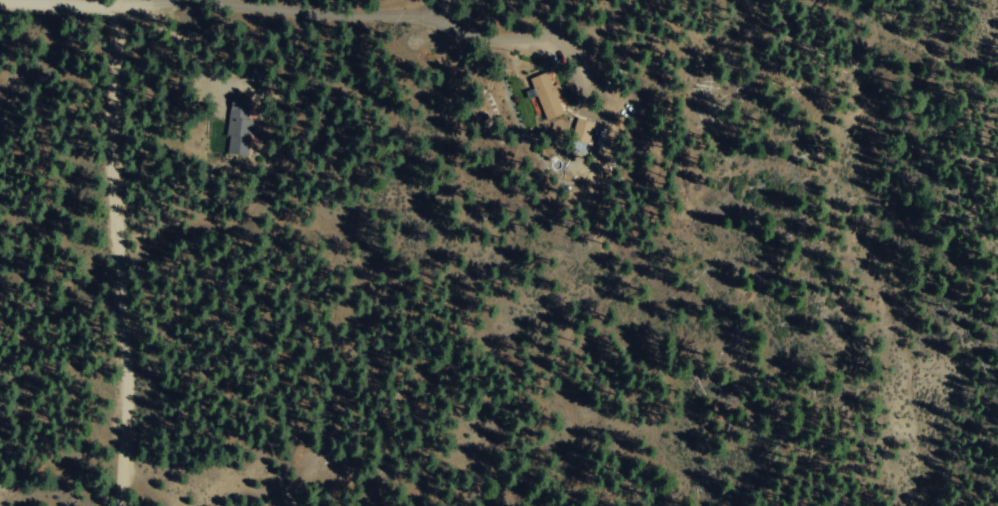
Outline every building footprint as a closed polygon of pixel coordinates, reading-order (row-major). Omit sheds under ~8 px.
[(538,119),(565,112),(557,82),(547,85),(544,72),(528,76),(538,119)] [(223,153),(247,153),(248,115),(224,114),(223,153)] [(586,139),(590,125),(571,121),(567,135),(586,139)]
